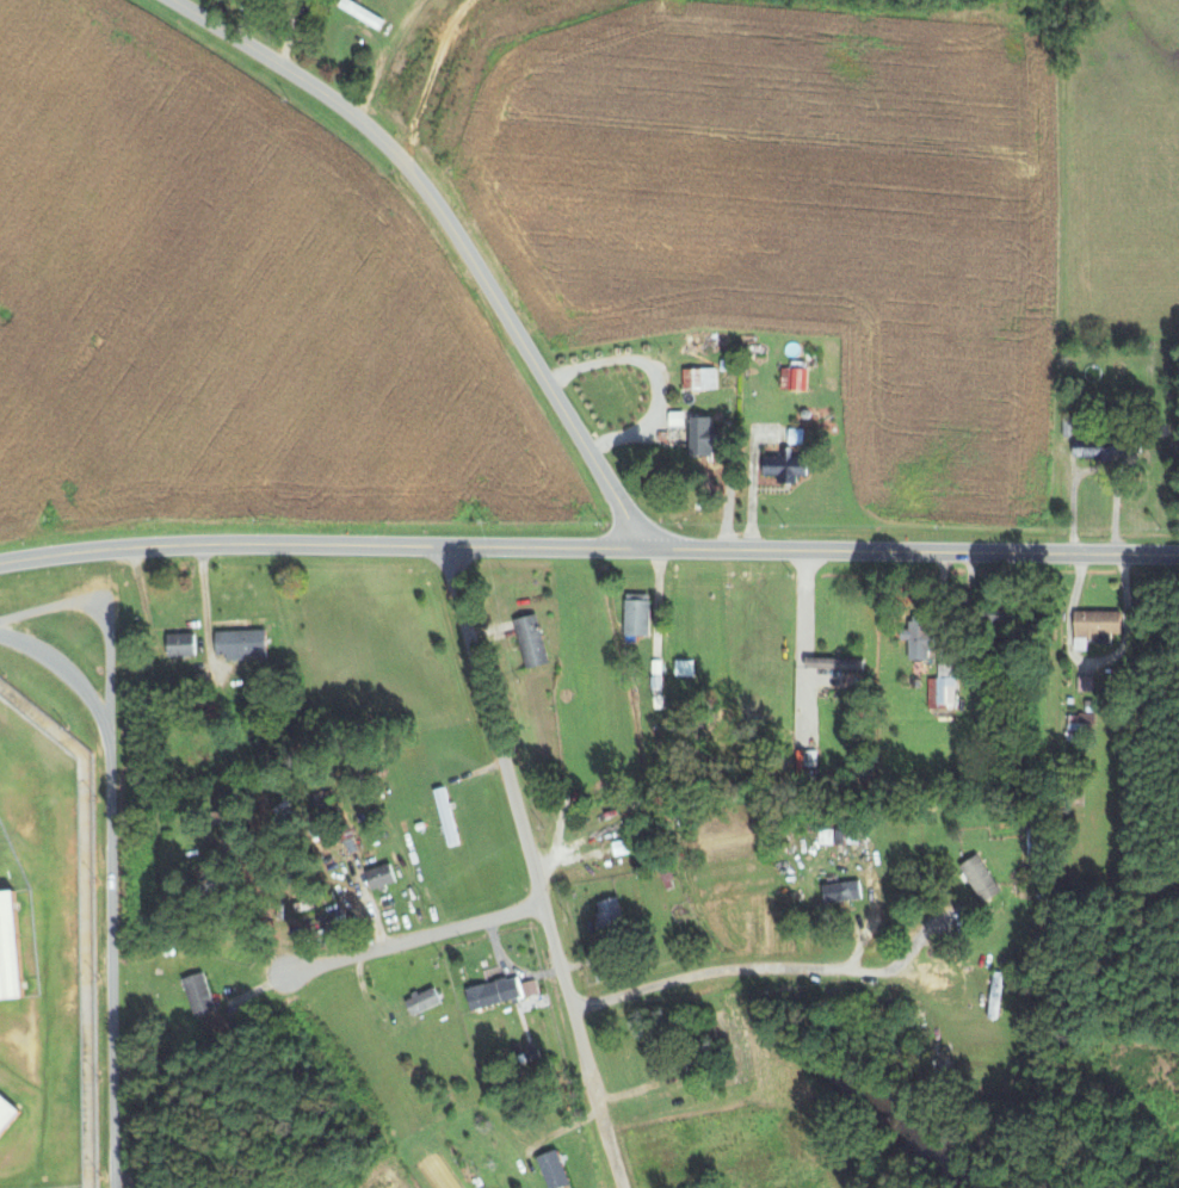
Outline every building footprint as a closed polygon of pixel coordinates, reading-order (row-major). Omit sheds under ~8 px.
[(349,0),(344,0),(340,7),(380,30),(385,20),(349,0)] [(807,390),(810,368),(783,366),(780,388),(807,390)] [(717,367),(684,368),(684,389),(717,388),(717,367)] [(722,453),(723,427),(713,427),(713,416),(692,416),(691,452),(722,453)] [(1075,456),(1097,455),(1097,460),(1108,460),(1107,436),(1074,437),(1075,456)] [(764,455),(763,474),(779,475),(779,482),(797,482),(797,475),(808,475),(809,456),(792,455),(793,446),(782,446),(782,455),(764,455)] [(650,594),(626,593),(625,641),(638,641),(638,634),(649,635),(650,594)] [(1075,649),(1087,650),(1087,635),(1122,636),(1122,611),(1076,610),(1075,649)] [(526,668),(549,662),(537,613),(514,619),(526,668)] [(910,639),(909,658),(932,659),(933,628),(929,628),(929,615),(914,615),(914,625),(902,625),(902,639),(910,639)] [(267,629),(215,630),(216,658),(267,657),(267,629)] [(168,657),(195,656),(195,632),(167,633),(168,657)] [(864,658),(806,657),(805,667),(863,669),(864,658)] [(928,678),(929,709),(956,708),(955,661),(938,661),(939,677),(928,678)] [(1092,692),(1092,677),(1078,677),(1078,691),(1092,692)] [(1076,712),(1075,728),(1094,729),(1095,713),(1076,712)] [(612,841),(614,855),(637,851),(635,837),(612,841)] [(1001,892),(981,854),(961,864),(982,903),(1001,892)] [(372,891),(397,883),(390,863),(366,871),(372,891)] [(862,900),(861,881),(823,883),(825,903),(862,900)] [(23,998),(16,890),(0,891),(0,1000),(23,998)] [(626,924),(618,896),(595,903),(602,931),(626,924)] [(183,978),(196,1019),(217,1013),(204,971),(183,978)] [(523,999),(519,977),(466,986),(470,1008),(523,999)] [(538,994),(536,980),(522,982),(524,996),(538,994)] [(405,999),(412,1016),(442,1002),(434,986),(405,999)] [(22,1108),(0,1091),(0,1136),(22,1108)] [(550,1187),(560,1187),(571,1184),(557,1149),(537,1156),(550,1187)]
